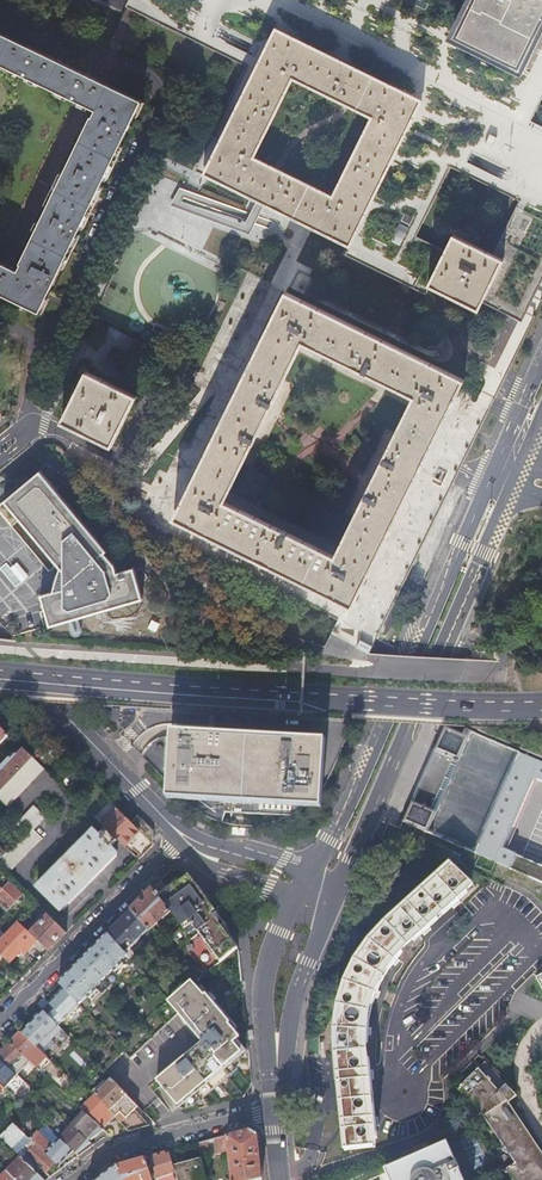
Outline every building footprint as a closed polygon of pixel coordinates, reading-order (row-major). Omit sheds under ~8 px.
[(454,32),(527,67),(541,37),(541,0),(470,0),(454,32)] [(354,236),(362,220),(422,98),(288,33),(277,28),(276,27),(268,42),(265,50),(261,57),(225,131),(223,133),(222,136),(221,138),(220,140),(208,165),(204,173),(251,196),(263,202),(317,228),(350,244),(354,236)] [(7,35),(0,31),(0,63),(77,100),(83,102),(88,105),(98,110),(94,117),(92,116),(21,263),(23,264),(19,270),(10,266),(5,263),(0,261),(0,292),(1,293),(40,311),(45,300),(48,294),(70,248),(73,242),(86,215),(89,210),(94,199),(96,194),(109,168),(111,163),(134,116),(136,111),(142,99),(100,79),(95,77),(90,75),(13,37),(7,35)] [(477,308),(479,309),(483,301),(495,277),(500,266),(503,260),(494,255),(481,249),(478,248),(458,238),(454,236),(447,250),(435,276),(430,285),(436,289),(449,295),(469,305),(477,308)] [(419,254),(411,255),(407,263),(411,269),(421,268),(424,262),(419,254)] [(270,326),(246,374),(215,436),(190,485),(174,518),(352,606),(369,573),(393,525),(418,473),(425,460),(448,414),(458,393),(465,380),(287,292),(270,326)] [(72,403),(63,421),(82,430),(111,445),(135,396),(87,372),(84,376),(72,403)] [(46,611),(50,625),(142,597),(133,568),(115,573),(113,565),(103,552),(105,550),(40,469),(2,501),(58,567),(52,591),(41,594),(46,611)] [(122,719),(118,723),(124,729),(134,720),(135,715),(122,714),(122,719)] [(445,724),(433,749),(451,757),(430,807),(411,799),(402,820),(541,882),(541,881),(510,867),(516,852),(502,846),(533,776),(541,780),(541,761),(445,724)] [(170,785),(186,802),(187,803),(189,805),(191,806),(193,808),(195,809),(197,811),(199,812),(201,814),(203,815),(208,818),(224,825),(227,813),(289,816),(289,819),(294,816),(296,815),(301,812),(306,809),(312,804),(317,799),(321,794),(323,792),(326,741),(173,733),(170,785)] [(32,759),(22,750),(16,756),(11,751),(7,756),(8,757),(0,766),(0,793),(32,759)] [(6,808),(43,769),(32,759),(0,793),(0,802),(6,808)] [(533,776),(502,846),(516,852),(510,867),(541,881),(541,866),(520,857),(541,807),(541,780),(533,776)] [(0,859),(0,869),(7,876),(42,840),(33,830),(45,818),(32,807),(19,820),(29,830),(6,853),(0,859)] [(141,857),(153,845),(115,808),(100,824),(105,828),(119,842),(124,847),(127,844),(141,857)] [(152,830),(136,815),(130,822),(153,844),(152,830)] [(119,842),(105,828),(99,834),(93,830),(82,841),(81,842),(83,843),(78,848),(76,847),(53,871),(52,871),(54,873),(50,877),(48,875),(48,876),(36,887),(60,911),(61,910),(62,911),(117,855),(116,854),(118,853),(113,848),(119,842)] [(362,1071),(366,1071),(366,1069),(367,1069),(365,1050),(365,1032),(366,1023),(372,998),(376,990),(383,976),(389,966),(408,943),(421,931),(420,930),(427,923),(428,924),(450,904),(449,903),(456,896),(457,897),(471,884),(469,882),(469,883),(451,864),(450,862),(386,922),(380,929),(374,936),(364,949),(351,973),(348,978),(338,1009),(336,1020),(335,1049),(335,1053),(334,1053),(339,1093),(340,1093),(341,1102),(342,1108),(341,1109),(346,1149),(374,1146),(374,1147),(375,1146),(373,1126),(372,1126),(372,1125),(368,1126),(362,1071)] [(188,875),(158,897),(170,913),(181,927),(209,903),(188,875)] [(6,911),(9,908),(13,904),(15,906),(19,903),(16,901),(22,895),(9,882),(2,889),(0,888),(0,905),(6,911)] [(152,889),(130,910),(148,930),(154,938),(160,945),(164,942),(152,928),(157,924),(156,922),(161,918),(162,920),(170,913),(158,897),(152,889)] [(160,945),(192,981),(194,984),(237,948),(226,927),(223,921),(209,903),(181,927),(164,942),(160,945)] [(130,910),(107,934),(125,954),(134,944),(135,945),(140,939),(140,938),(148,930),(130,910)] [(37,941),(48,952),(66,934),(47,915),(31,932),(28,930),(27,931),(29,934),(37,941)] [(8,963),(19,952),(23,956),(37,941),(29,934),(27,931),(24,929),(19,924),(18,923),(5,936),(0,941),(0,956),(8,963)] [(107,934),(83,958),(103,980),(113,971),(115,973),(124,964),(121,962),(126,957),(127,956),(125,954),(107,934)] [(59,983),(64,989),(79,1005),(87,997),(89,1000),(98,991),(95,989),(103,980),(83,958),(59,983)] [(194,984),(192,981),(168,1002),(177,1012),(200,1039),(154,1080),(180,1108),(194,1108),(236,1070),(230,1062),(241,1052),(245,1052),(248,1051),(247,1048),(247,1046),(246,1034),(238,1035),(194,984)] [(44,999),(38,1005),(43,1010),(58,1026),(79,1005),(64,989),(49,1004),(44,999)] [(52,1042),(58,1048),(69,1037),(59,1027),(58,1026),(43,1010),(32,1022),(21,1033),(36,1048),(42,1053),(52,1042)] [(23,1056),(26,1059),(40,1072),(51,1061),(42,1053),(36,1048),(21,1033),(10,1044),(23,1056)] [(23,1056),(10,1044),(0,1055),(0,1060),(10,1070),(23,1056)] [(26,1084),(17,1075),(16,1076),(10,1070),(0,1060),(0,1085),(4,1089),(5,1089),(11,1095),(13,1097),(26,1084)] [(507,1103),(516,1096),(507,1087),(506,1085),(498,1092),(497,1091),(478,1068),(458,1089),(465,1097),(483,1115),(491,1127),(515,1163),(526,1179),(541,1179),(541,1163),(520,1131),(524,1129),(507,1103)] [(369,1096),(366,1071),(362,1071),(368,1126),(372,1125),(369,1096)] [(110,1080),(95,1095),(110,1111),(118,1119),(117,1119),(119,1122),(127,1131),(149,1126),(130,1107),(133,1104),(126,1096),(110,1080)] [(95,1095),(80,1110),(84,1113),(95,1124),(102,1130),(103,1131),(107,1127),(119,1122),(117,1119),(118,1119),(110,1111),(95,1095)] [(78,1117),(71,1125),(71,1126),(88,1142),(102,1130),(95,1124),(84,1113),(79,1119),(78,1117)] [(25,1135),(13,1124),(0,1137),(0,1138),(11,1149),(25,1135)] [(37,1132),(30,1140),(31,1141),(54,1163),(58,1167),(72,1152),(58,1139),(49,1130),(44,1125),(37,1133),(37,1132)] [(71,1126),(58,1139),(72,1152),(78,1157),(93,1146),(88,1142),(71,1126)] [(261,1178),(256,1134),(249,1129),(197,1143),(199,1154),(208,1152),(214,1151),(215,1155),(228,1154),(230,1179),(255,1179),(261,1178)] [(524,1129),(520,1131),(541,1163),(541,1155),(524,1129)] [(11,1149),(17,1155),(21,1151),(21,1150),(30,1140),(25,1135),(11,1149)] [(449,1135),(382,1164),(389,1179),(470,1179),(449,1135)] [(30,1140),(21,1150),(21,1151),(25,1155),(39,1167),(50,1178),(61,1170),(58,1167),(54,1163),(31,1141),(30,1140)] [(168,1151),(149,1157),(157,1179),(175,1173),(173,1166),(168,1151)] [(39,1167),(25,1155),(21,1159),(34,1171),(39,1167)] [(34,1171),(21,1159),(20,1158),(6,1172),(14,1179),(31,1179),(28,1177),(32,1174),(34,1171)] [(116,1166),(122,1179),(152,1179),(145,1158),(134,1161),(116,1166)] [(175,1173),(177,1179),(206,1179),(200,1158),(173,1166),(175,1173)] [(515,1163),(504,1168),(512,1179),(526,1179),(515,1163)] [(96,1179),(122,1179),(116,1166),(114,1167),(96,1179)] [(6,1172),(5,1171),(0,1176),(0,1179),(14,1179),(6,1172)]
